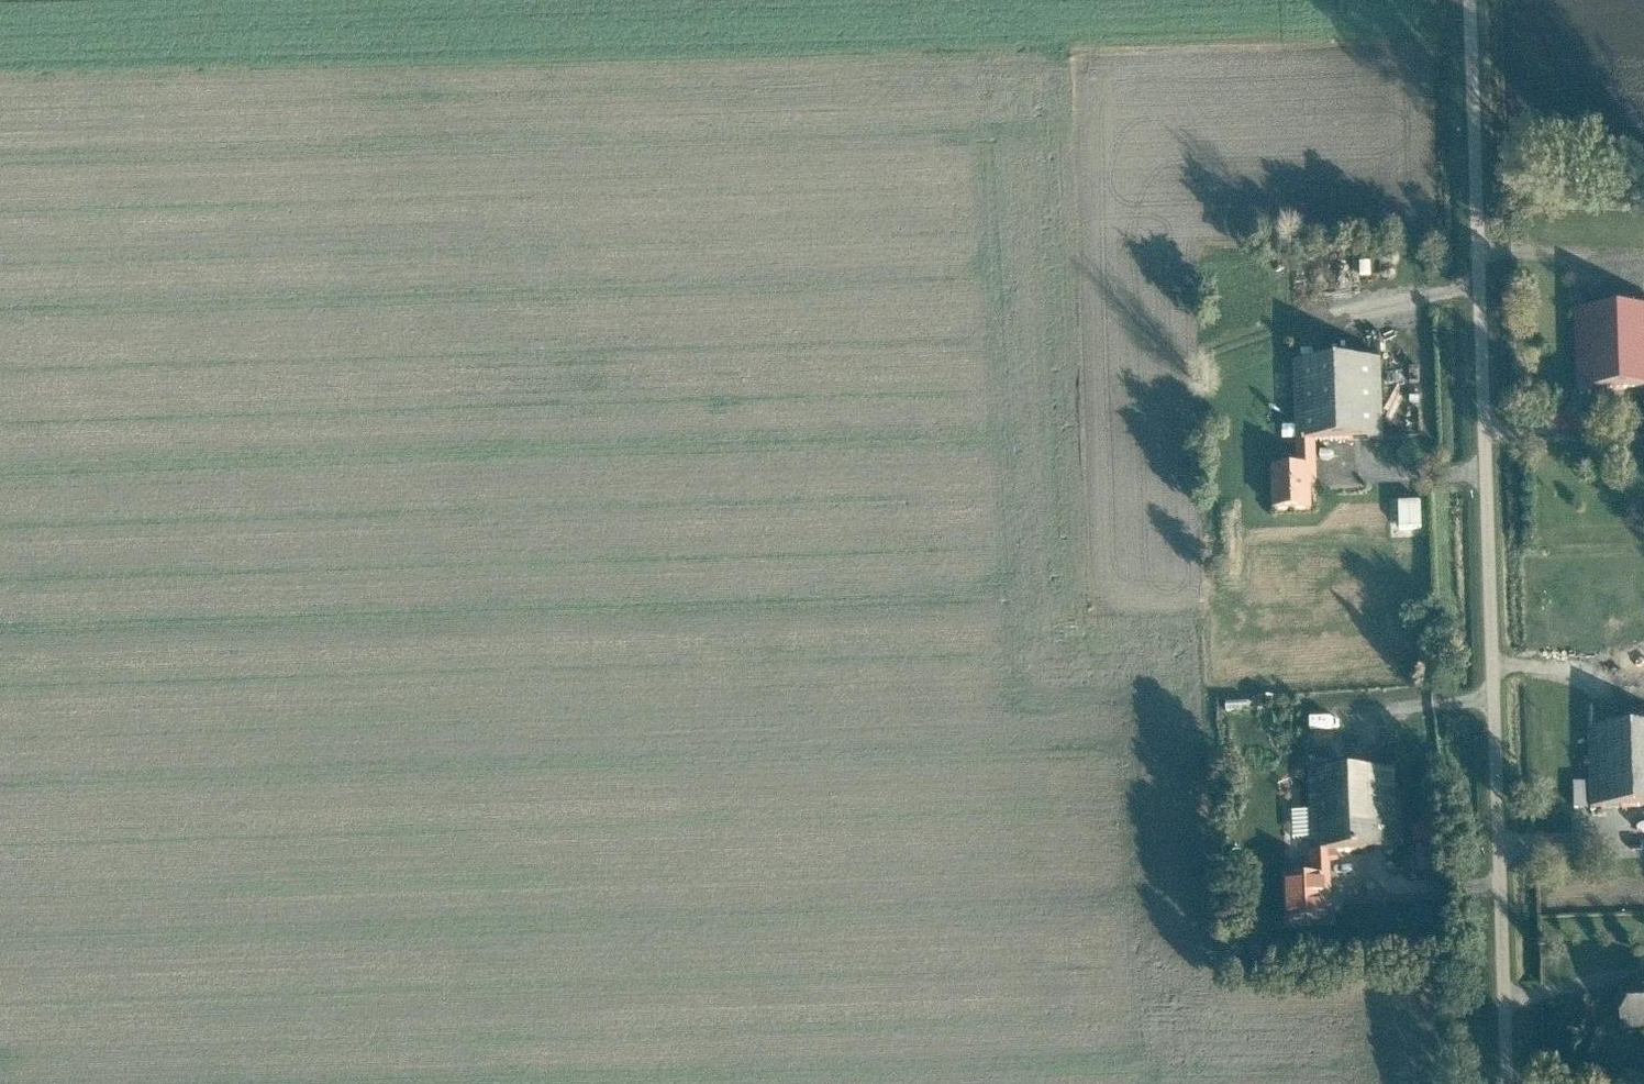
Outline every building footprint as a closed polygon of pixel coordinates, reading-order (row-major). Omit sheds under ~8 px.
[(1572,312),(1576,393),(1643,388),(1643,309),(1572,312)] [(1382,359),(1293,360),(1295,440),(1316,439),(1384,437),(1382,359)] [(1319,486),(1316,439),(1295,440),(1296,467),(1267,468),(1269,512),(1310,509),(1309,486),(1319,486)] [(1643,806),(1643,727),(1591,728),(1593,808),(1643,806)] [(1395,770),(1310,773),(1312,852),(1330,851),(1398,849),(1395,770)] [(1330,851),(1312,852),(1313,877),(1285,878),(1286,920),(1326,919),(1326,896),(1331,896),(1330,851)] [(1626,984),(1628,1035),(1643,1034),(1643,983),(1626,984)]
